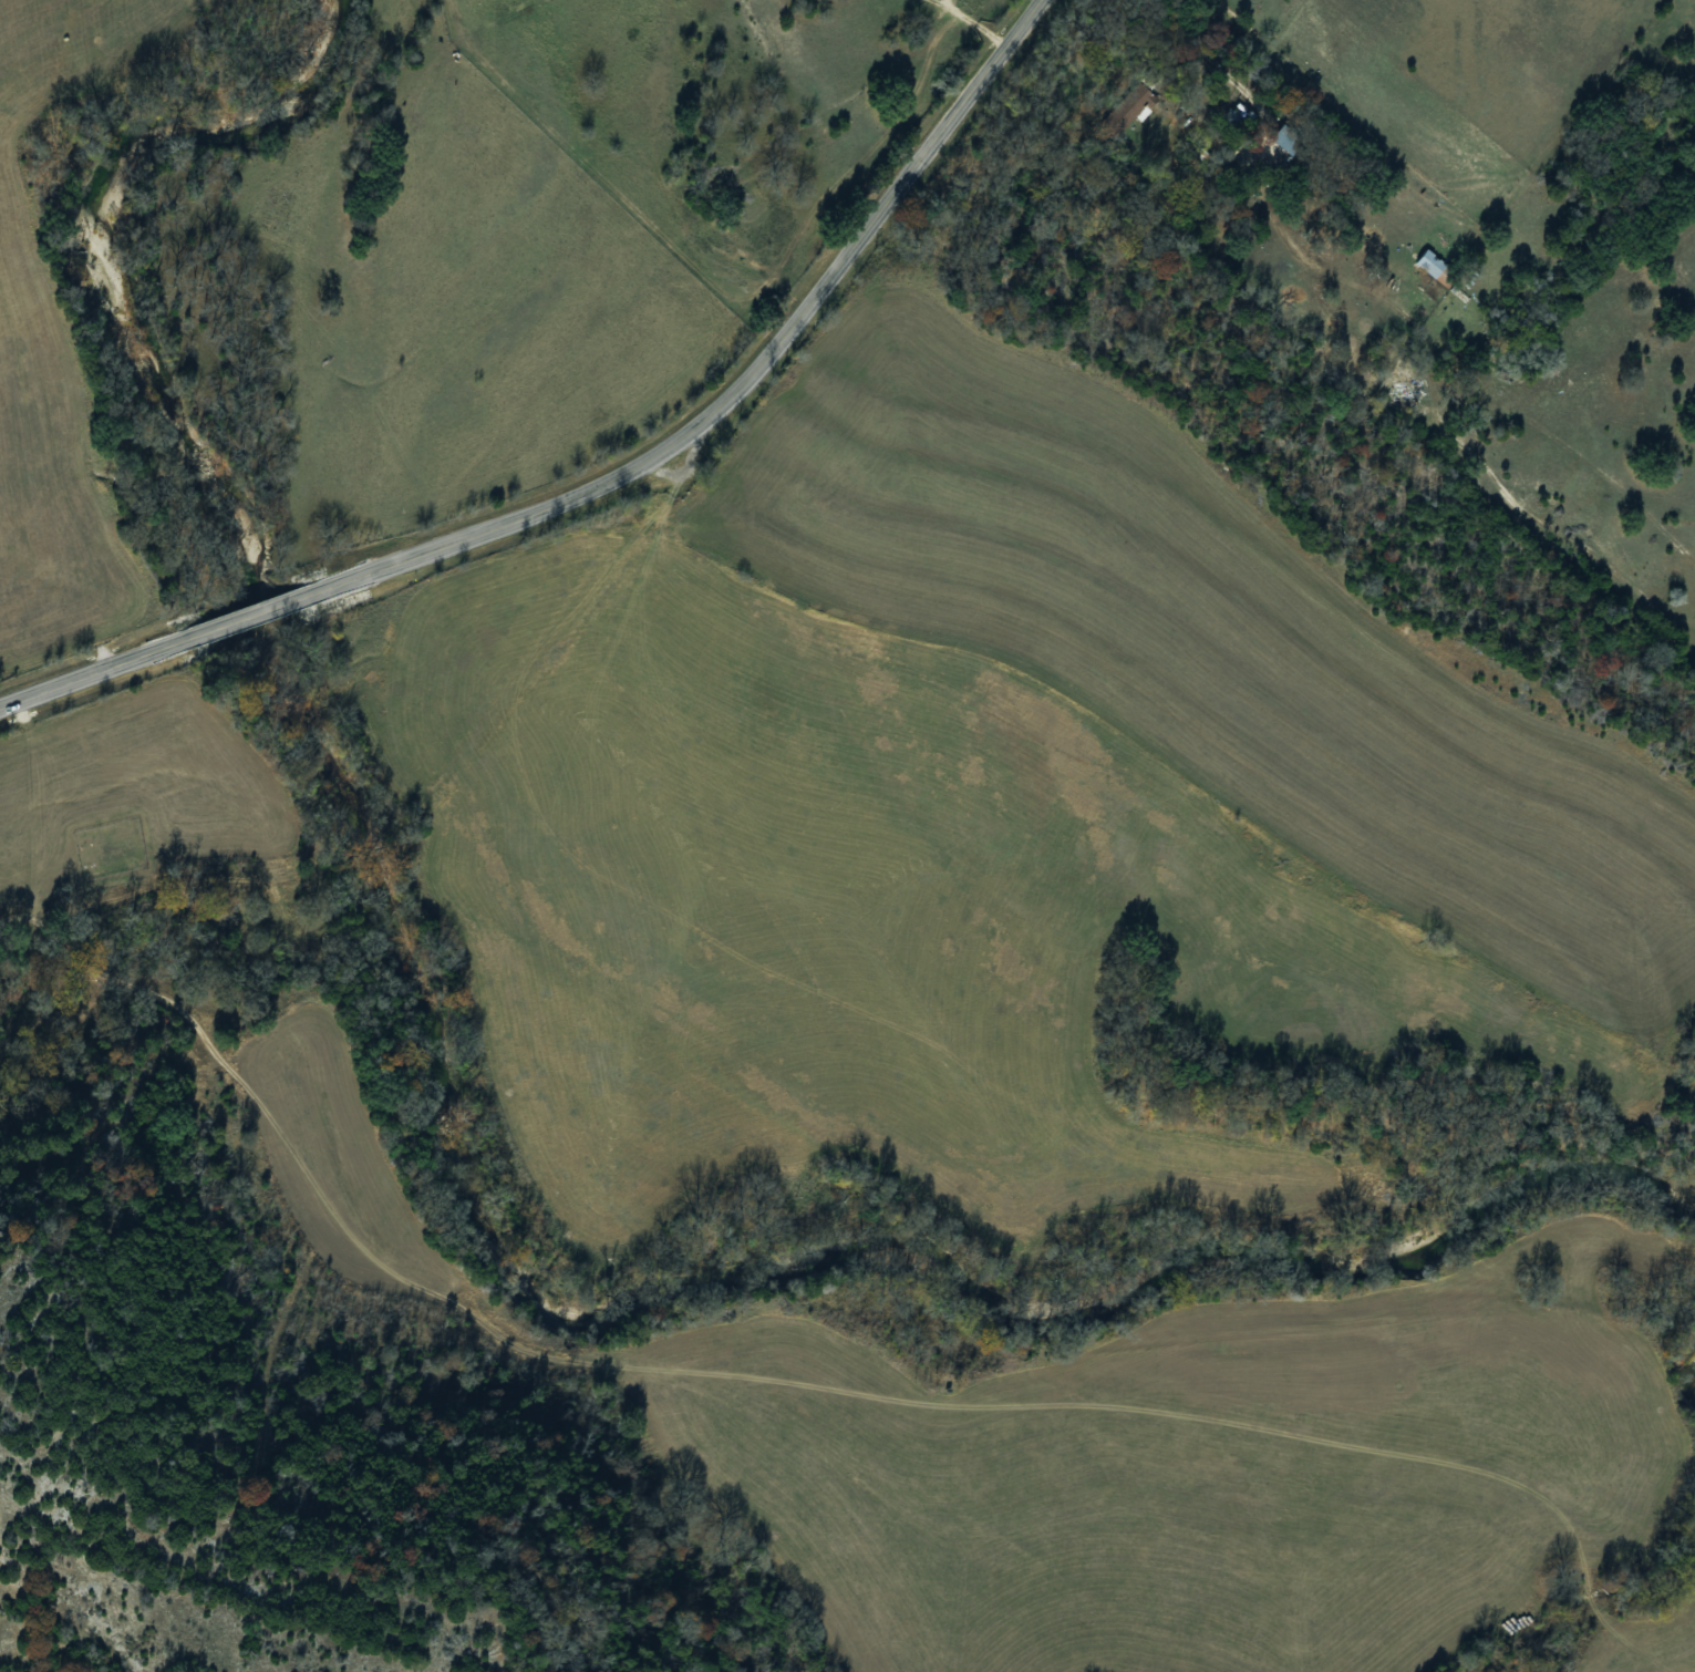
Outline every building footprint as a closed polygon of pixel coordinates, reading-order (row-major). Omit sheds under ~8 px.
[(1117,138),(1138,115),(1144,120),(1162,100),(1140,81),(1101,124),(1117,138)] [(1306,144),(1285,123),(1271,137),(1292,158),(1306,144)] [(1416,263),(1446,288),(1457,275),(1427,249),(1416,263)]
